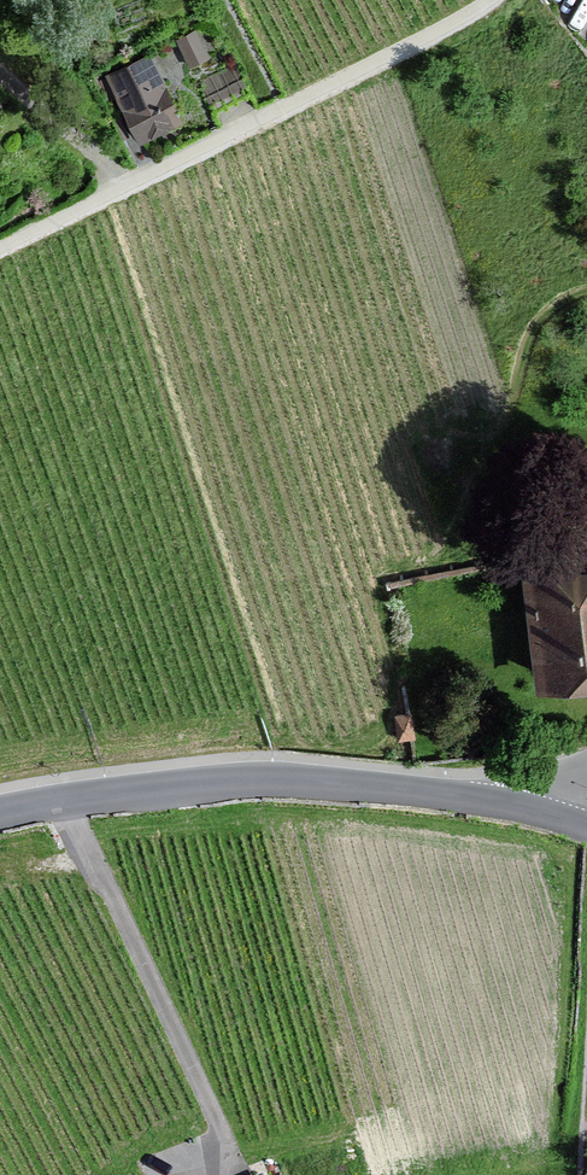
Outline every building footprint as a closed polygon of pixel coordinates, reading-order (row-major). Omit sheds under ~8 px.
[(197,34),(175,44),(186,69),(208,60),(197,34)] [(151,58),(103,80),(133,147),(181,125),(151,58)] [(517,572),(525,664),(532,669),(533,691),(586,683),(586,564),(517,572)]
